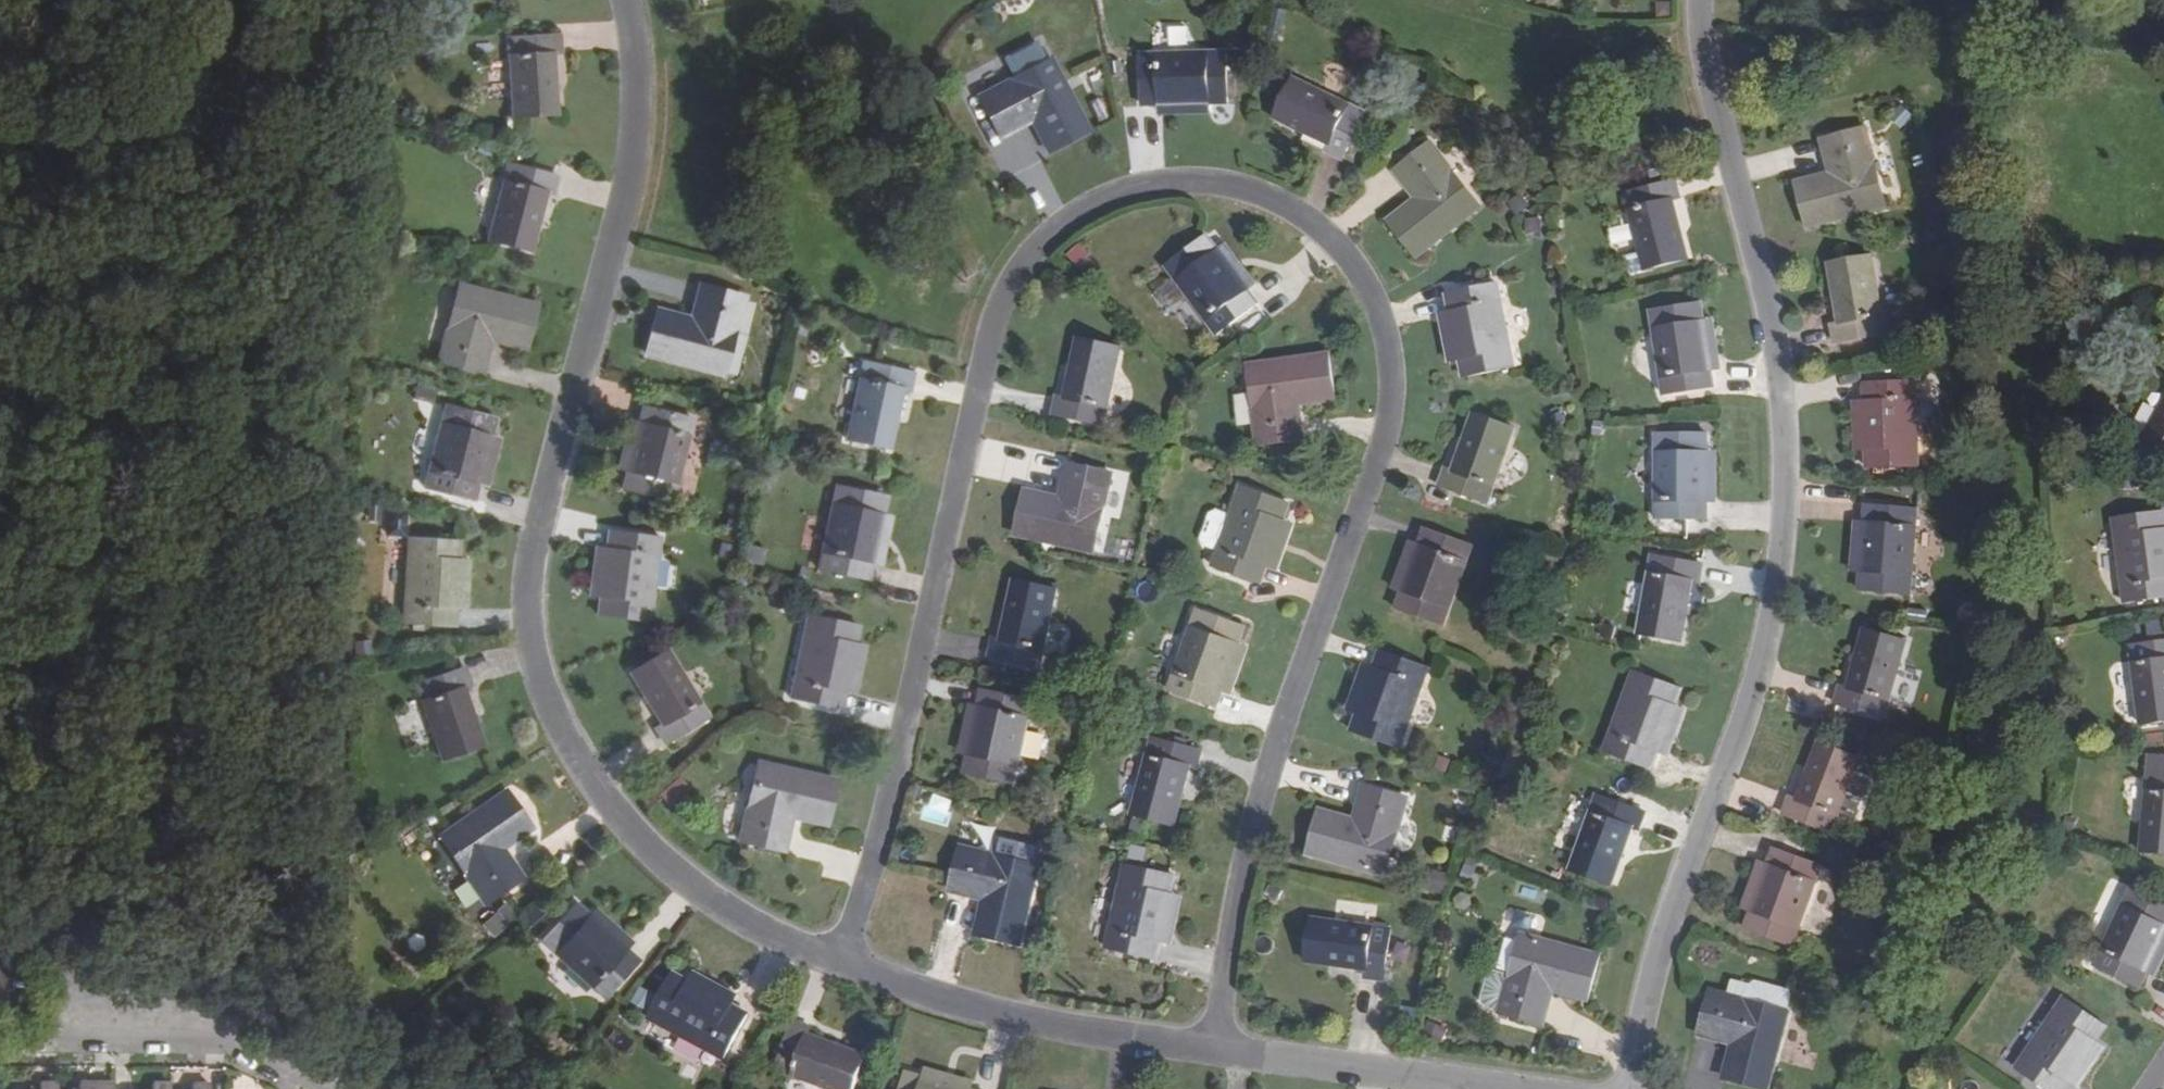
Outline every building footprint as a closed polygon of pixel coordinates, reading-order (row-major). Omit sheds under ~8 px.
[(1191,42),(1190,25),(1172,26),(1173,43),(1191,42)] [(560,33),(508,36),(512,117),(556,114),(553,55),(561,53),(560,33)] [(1039,38),(1004,55),(1012,70),(1047,54),(1039,38)] [(1142,107),(1159,107),(1211,106),(1230,106),(1229,53),(1140,54),(1142,107)] [(1048,149),(1087,129),(1051,60),(981,97),(1001,135),(1033,119),(1048,149)] [(1346,158),(1367,112),(1292,77),(1273,116),(1327,142),(1324,148),(1346,158)] [(1159,115),(1211,114),(1211,106),(1159,107),(1159,115)] [(1799,183),(1810,227),(1885,206),(1866,130),(1824,141),(1832,174),(1799,183)] [(1391,219),(1418,255),(1480,206),(1431,143),(1397,169),(1418,198),(1391,219)] [(557,174),(508,162),(488,241),(529,252),(544,193),(552,195),(557,174)] [(1682,199),(1676,177),(1626,191),(1642,254),(1646,270),(1689,260),(1674,201),(1682,199)] [(1632,223),(1613,228),(1617,244),(1636,240),(1632,223)] [(1259,303),(1249,290),(1218,249),(1206,234),(1166,264),(1219,335),(1259,303)] [(1258,283),(1226,242),(1218,249),(1249,290),(1258,283)] [(1634,274),(1646,270),(1642,254),(1629,257),(1634,274)] [(1830,323),(1835,346),(1887,336),(1871,255),(1829,263),(1839,321),(1830,323)] [(1447,292),(1451,310),(1460,360),(1465,378),(1514,368),(1497,283),(1447,292)] [(536,305),(460,285),(439,361),(481,372),(491,339),(525,348),(536,305)] [(659,312),(649,355),(723,373),(742,297),(701,286),(692,319),(659,312)] [(1665,395),(1714,387),(1712,371),(1704,320),(1701,300),(1652,307),(1665,395)] [(1439,313),(1449,362),(1460,360),(1451,310),(1439,313)] [(1723,370),(1715,318),(1704,320),(1712,371),(1723,370)] [(1059,394),(1053,417),(1103,426),(1121,346),(1079,337),(1066,395),(1059,394)] [(1334,398),(1329,355),(1252,366),(1262,443),(1304,437),(1299,403),(1334,398)] [(915,371),(864,359),(847,439),(890,448),(902,390),(912,392),(915,371)] [(1865,383),(1866,400),(1868,451),(1869,470),(1919,468),(1915,379),(1865,383)] [(1855,452),(1868,451),(1866,400),(1853,401),(1855,452)] [(2144,438),(2163,449),(2163,401),(2144,438)] [(425,489),(474,501),(478,486),(491,434),(495,417),(447,404),(425,489)] [(691,417),(646,404),(641,422),(629,472),(624,490),(670,502),(691,417)] [(1447,466),(1440,487),(1489,503),(1515,426),(1477,411),(1455,469),(1447,466)] [(630,419),(617,469),(629,472),(641,422),(630,419)] [(1697,520),(1708,520),(1707,502),(1707,451),(1707,430),(1657,431),(1659,521),(1684,520),(1697,520)] [(502,436),(491,434),(478,486),(488,487),(502,436)] [(1719,502),(1719,451),(1707,451),(1707,502),(1719,502)] [(1029,492),(1019,534),(1095,550),(1112,475),(1069,466),(1061,499),(1029,492)] [(886,494),(839,484),(820,571),(869,581),(872,564),(883,513),(886,494)] [(1214,567),(1261,584),(1267,567),(1284,519),(1290,502),(1243,485),(1231,518),(1220,550),(1214,567)] [(1918,508),(1868,505),(1866,522),(1862,574),(1861,592),(1910,596),(1918,508)] [(2163,600),(2163,514),(2163,511),(2113,517),(2126,604),(2163,600)] [(883,513),(872,564),(881,566),(892,515),(883,513)] [(1206,545),(1220,550),(1231,518),(1217,513),(1211,515),(1203,540),(1206,545)] [(1297,523),(1284,519),(1267,567),(1279,572),(1297,523)] [(1697,520),(1684,520),(1684,532),(1697,532),(1697,520)] [(1851,573),(1862,574),(1866,522),(1855,522),(1851,573)] [(1427,527),(1422,543),(1404,592),(1397,610),(1444,626),(1473,544),(1427,527)] [(659,536),(610,529),(608,547),(600,599),(598,616),(648,622),(659,536)] [(454,627),(455,608),(457,557),(459,539),(410,536),(404,625),(454,627)] [(1410,539),(1393,587),(1404,592),(1422,543),(1410,539)] [(595,545),(588,597),(600,599),(608,547),(595,545)] [(1701,585),(1704,563),(1653,555),(1640,633),(1684,641),(1694,584),(1701,585)] [(471,558),(457,557),(455,608),(468,609),(471,558)] [(989,657),(1040,667),(1058,588),(1016,579),(1003,638),(994,636),(989,657)] [(1170,692),(1216,707),(1222,692),(1239,642),(1245,625),(1200,609),(1170,692)] [(841,710),(845,692),(855,643),(859,625),(809,613),(790,699),(841,710)] [(2148,622),(2152,636),(2163,633),(2163,617),(2148,622)] [(1835,706),(1886,720),(1907,640),(1865,628),(1849,686),(1841,684),(1835,706)] [(2130,645),(2141,727),(2163,724),(2163,640),(2130,645)] [(1251,647),(1239,642),(1222,692),(1233,695),(1251,647)] [(865,645),(855,643),(845,692),(854,694),(865,645)] [(654,727),(666,746),(710,719),(667,648),(630,671),(660,723),(654,727)] [(1428,666),(1383,650),(1376,667),(1359,714),(1353,731),(1400,748),(1428,666)] [(1364,662),(1346,710),(1359,714),(1376,667),(1364,662)] [(472,686),(464,666),(416,682),(442,761),(483,748),(463,690),(472,686)] [(1652,769),(1659,752),(1676,705),(1683,687),(1636,671),(1605,752),(1652,769)] [(984,690),(980,706),(969,756),(966,773),(1014,784),(1033,700),(984,690)] [(958,754),(969,756),(980,706),(969,703),(958,754)] [(1689,709),(1676,705),(1659,752),(1672,756),(1689,709)] [(773,718),(765,710),(756,718),(764,727),(773,718)] [(1197,771),(1203,749),(1154,735),(1133,816),(1175,827),(1191,769),(1197,771)] [(1790,795),(1783,817),(1832,834),(1839,814),(1853,776),(1861,756),(1821,741),(1799,799),(1790,795)] [(2149,754),(2142,854),(2163,856),(2163,756),(2149,754)] [(826,822),(836,780),(759,763),(742,840),(784,849),(792,815),(826,822)] [(1869,782),(1853,776),(1839,814),(1849,818),(1848,820),(1854,822),(1857,821),(1860,812),(1858,812),(1865,792),(1867,793),(1870,785),(1869,782)] [(1321,811),(1310,852),(1385,874),(1407,799),(1367,787),(1356,820),(1321,811)] [(529,827),(504,792),(442,836),(486,901),(521,876),(501,848),(529,827)] [(1647,812),(1599,795),(1571,871),(1611,886),(1633,829),(1640,831),(1647,812)] [(1461,843),(1465,826),(1447,823),(1444,840),(1461,843)] [(361,830),(351,835),(357,847),(367,841),(361,830)] [(978,934),(1021,943),(1039,867),(964,848),(953,892),(986,900),(978,934)] [(1822,864),(1777,849),(1771,865),(1753,914),(1746,931),(1791,947),(1822,864)] [(1759,861),(1741,909),(1753,914),(1771,865),(1759,861)] [(1156,961),(1160,943),(1172,893),(1175,875),(1128,865),(1108,950),(1156,961)] [(2149,973),(2163,939),(2163,903),(2134,889),(2096,967),(2141,989),(2149,973)] [(1173,945),(1184,895),(1172,893),(1160,943),(1173,945)] [(640,960),(627,949),(588,914),(574,902),(540,940),(606,999),(640,960)] [(510,905),(483,918),(490,934),(518,922),(510,905)] [(596,907),(588,914),(627,949),(633,941),(596,907)] [(1514,928),(1540,927),(1540,911),(1514,912),(1514,928)] [(1386,981),(1392,929),(1311,918),(1305,962),(1365,969),(1364,979),(1386,981)] [(1597,956),(1525,936),(1513,976),(1503,1010),(1503,1012),(1543,1023),(1554,988),(1587,997),(1597,956)] [(2163,967),(2163,939),(2149,973),(2159,978),(2163,967)] [(739,994),(695,970),(688,982),(733,1006),(739,994)] [(1503,1010),(1513,976),(1497,971),(1491,975),(1484,999),(1487,1005),(1503,1010)] [(725,1059),(749,1015),(733,1006),(688,982),(672,973),(648,1017),(725,1059)] [(1734,981),(1730,998),(1788,1012),(1792,996),(1788,991),(1757,983),(1752,986),(1734,981)] [(1766,1088),(1768,1088),(1788,1012),(1730,998),(1713,993),(1701,1035),(1735,1043),(1725,1079),(1766,1088)] [(2069,1081),(2098,1039),(2107,1026),(2065,999),(2017,1069),(2046,1088),(2064,1088),(2069,1081)] [(774,1068),(832,1088),(855,1088),(867,1055),(808,1034),(811,1027),(790,1019),(774,1068)] [(2109,1047),(2098,1039),(2069,1081),(2079,1088),(2109,1047)] [(923,1076),(966,1088),(974,1088),(976,1080),(926,1066),(923,1076)] [(923,1076),(906,1072),(901,1088),(966,1088),(923,1076)]
